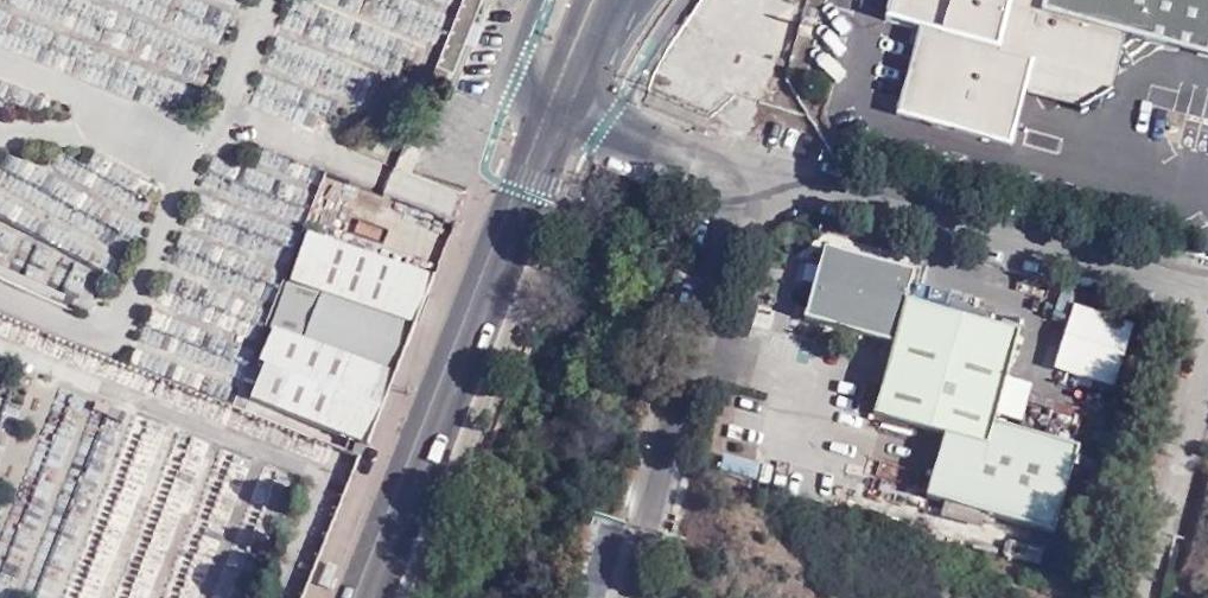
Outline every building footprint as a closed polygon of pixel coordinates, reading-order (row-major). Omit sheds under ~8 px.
[(442,60),(458,66),(482,0),(464,0),(442,60)] [(1026,93),(1028,83),(1113,35),(1126,38),(1207,61),(1207,0),(891,0),(886,20),(920,30),(896,116),(1012,147),(1026,93)] [(1028,83),(1026,93),(1104,115),(1126,38),(1113,35),(1028,83)] [(411,169),(423,138),(408,134),(397,163),(411,169)] [(290,277),(416,320),(434,273),(310,230),(290,277)] [(828,250),(823,268),(819,286),(809,320),(896,344),(875,416),(946,434),(928,499),(1056,536),(1081,448),(997,427),(1021,334),(908,301),(914,275),(828,250)] [(819,286),(823,268),(812,266),(808,283),(819,286)] [(370,444),(397,368),(416,320),(290,277),(250,380),(256,384),(250,398),(370,444)] [(1164,373),(1174,376),(1180,355),(1169,352),(1164,373)]
